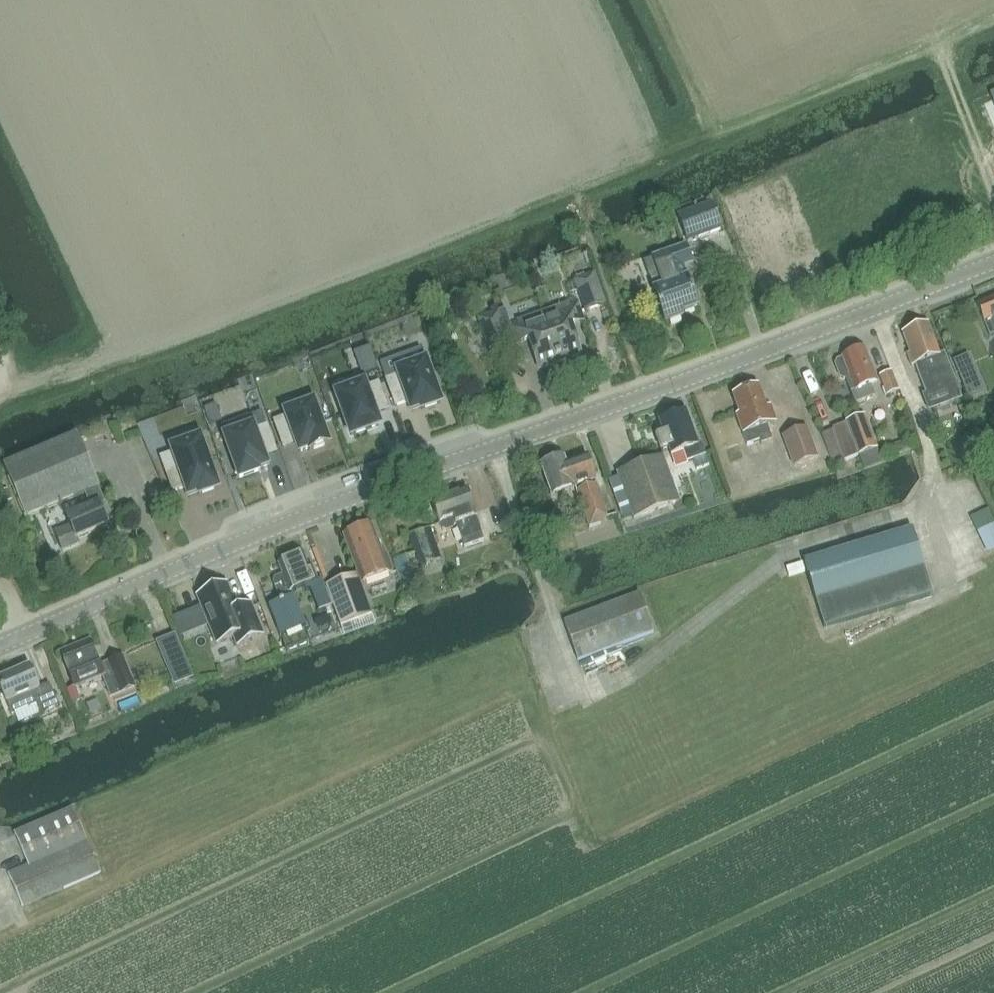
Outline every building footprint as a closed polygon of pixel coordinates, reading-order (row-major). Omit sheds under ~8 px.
[(721,230),(711,203),(677,216),(687,242),(721,230)] [(656,272),(648,275),(654,291),(665,323),(683,316),(682,313),(697,308),(695,301),(694,299),(687,279),(686,279),(682,268),(691,264),(685,248),(661,256),(651,260),(656,272)] [(594,275),(575,281),(586,311),(605,305),(594,275)] [(977,305),(989,336),(993,335),(993,298),(977,305)] [(546,322),(560,362),(581,355),(571,325),(575,324),(573,319),(582,316),(576,301),(554,309),(558,318),(546,322)] [(539,370),(560,362),(546,322),(534,326),(530,317),(508,325),(505,315),(480,323),(490,354),(512,346),(511,341),(514,340),(522,337),(524,342),(528,340),(539,370)] [(911,366),(914,365),(926,395),(956,384),(944,354),(939,355),(928,324),(902,334),(910,354),(907,355),(911,366)] [(370,347),(354,353),(362,376),(378,370),(370,347)] [(853,350),(848,352),(846,356),(842,357),(842,358),(837,360),(835,365),(840,378),(844,380),(849,378),(850,379),(844,381),(853,407),(875,399),(871,386),(878,383),(865,349),(857,352),(853,350)] [(440,403),(425,362),(397,372),(398,375),(385,380),(395,406),(408,401),(411,411),(421,408),(422,410),(440,403)] [(887,395),(898,391),(891,372),(880,376),(887,395)] [(336,394),(351,435),(370,429),(369,426),(379,423),(375,412),(388,408),(378,381),(365,386),(364,384),(336,394)] [(766,426),(776,422),(771,408),(766,409),(759,388),(733,397),(739,415),(736,416),(747,446),(759,441),(761,445),(772,441),(766,426)] [(329,444),(313,402),(285,412),(286,415),(273,420),(283,446),(296,441),(300,452),(309,448),(310,450),(329,444)] [(215,406),(204,410),(210,424),(220,421),(215,406)] [(663,434),(655,437),(661,453),(669,450),(671,456),(685,451),(689,462),(693,460),(697,471),(709,466),(701,444),(697,445),(686,414),(659,423),(663,434)] [(864,416),(845,423),(836,426),(848,458),(858,456),(863,469),(882,462),(864,416)] [(224,435),(239,477),(257,470),(257,468),(266,464),(262,454),(276,449),(266,423),(253,427),(252,425),(224,435)] [(794,467),(817,458),(806,428),(783,437),(794,467)] [(67,518),(70,527),(56,532),(63,551),(78,545),(76,540),(108,527),(99,505),(103,503),(97,488),(99,487),(86,457),(76,435),(3,466),(13,489),(25,518),(85,493),(91,508),(67,518)] [(173,453),(160,458),(173,492),(185,487),(188,496),(198,493),(199,495),(217,488),(213,477),(217,476),(211,460),(208,461),(200,438),(171,449),(173,453)] [(551,496),(594,481),(586,458),(566,465),(563,457),(540,465),(551,496)] [(662,491),(673,487),(662,457),(617,473),(633,519),(667,506),(662,491)] [(596,485),(576,491),(589,528),(600,524),(607,516),(603,505),(602,503),(596,485)] [(466,491),(432,503),(440,525),(441,525),(443,531),(444,530),(445,532),(455,529),(454,527),(460,525),(461,529),(458,530),(465,548),(484,541),(466,491)] [(987,557),(993,554),(993,524),(975,534),(987,557)] [(371,526),(360,529),(355,527),(349,530),(347,534),(344,536),(361,583),(392,572),(386,555),(383,556),(371,526)] [(421,565),(440,559),(429,528),(410,534),(421,565)] [(929,595),(932,594),(913,530),(804,562),(824,627),(929,595)] [(280,564),(284,575),(275,579),(274,583),(278,595),(279,597),(290,592),(291,592),(304,587),(306,591),(310,589),(318,611),(329,606),(324,593),(325,593),(321,580),(316,582),(311,568),(308,570),(302,555),(280,564)] [(371,615),(358,578),(327,589),(341,626),(371,615)] [(227,585),(197,597),(217,644),(233,637),(237,646),(263,636),(250,605),(237,610),(227,585)] [(639,595),(564,622),(577,661),(653,633),(639,595)] [(293,597),(269,606),(286,652),(311,642),(301,617),(300,615),(293,597)] [(187,667),(176,637),(162,643),(173,672),(187,667)] [(62,654),(75,689),(103,678),(110,698),(113,697),(114,701),(136,693),(123,657),(101,665),(93,642),(62,654)] [(37,666),(48,665),(46,651),(34,652),(37,666)] [(7,704),(11,715),(29,707),(29,709),(36,706),(40,714),(58,706),(49,684),(38,689),(28,667),(0,680),(0,688),(7,704)] [(27,866),(9,874),(23,908),(67,888),(101,873),(102,872),(87,842),(73,809),(14,834),(27,866)]
